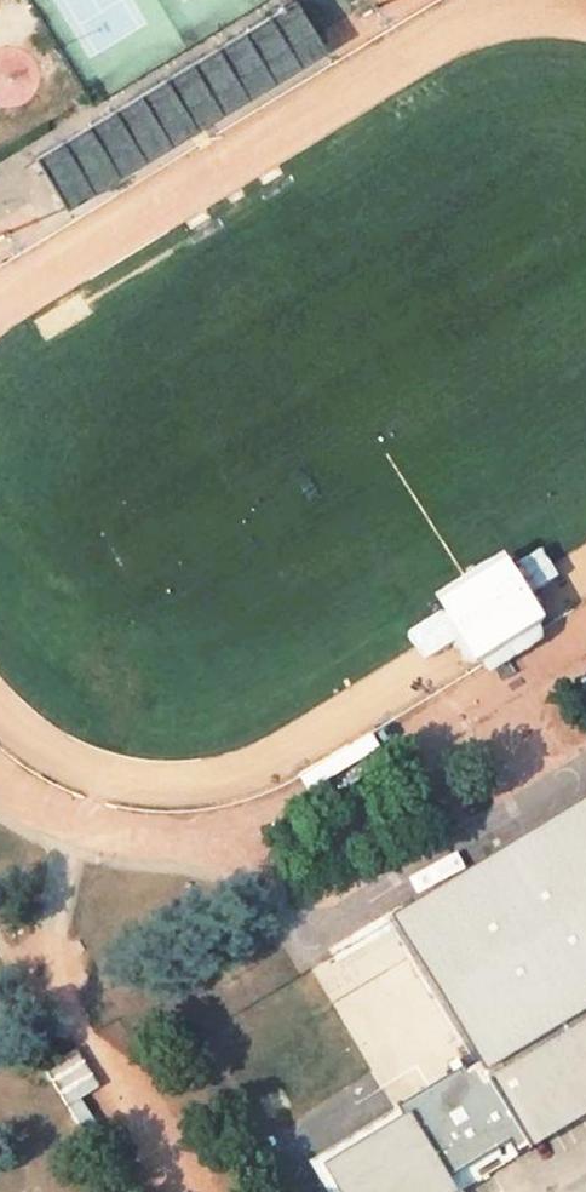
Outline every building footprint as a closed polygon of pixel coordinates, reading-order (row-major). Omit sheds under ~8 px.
[(37,163),(54,192),(66,212),(328,55),(314,32),(298,6),(282,16),(99,126),(37,163)] [(334,1191),(456,1191),(585,1113),(585,807),(388,928),(470,1061),(391,1110),(397,1121),(320,1169),(334,1191)] [(86,1116),(75,1098),(95,1086),(73,1050),(42,1068),(76,1122),(86,1116)]
